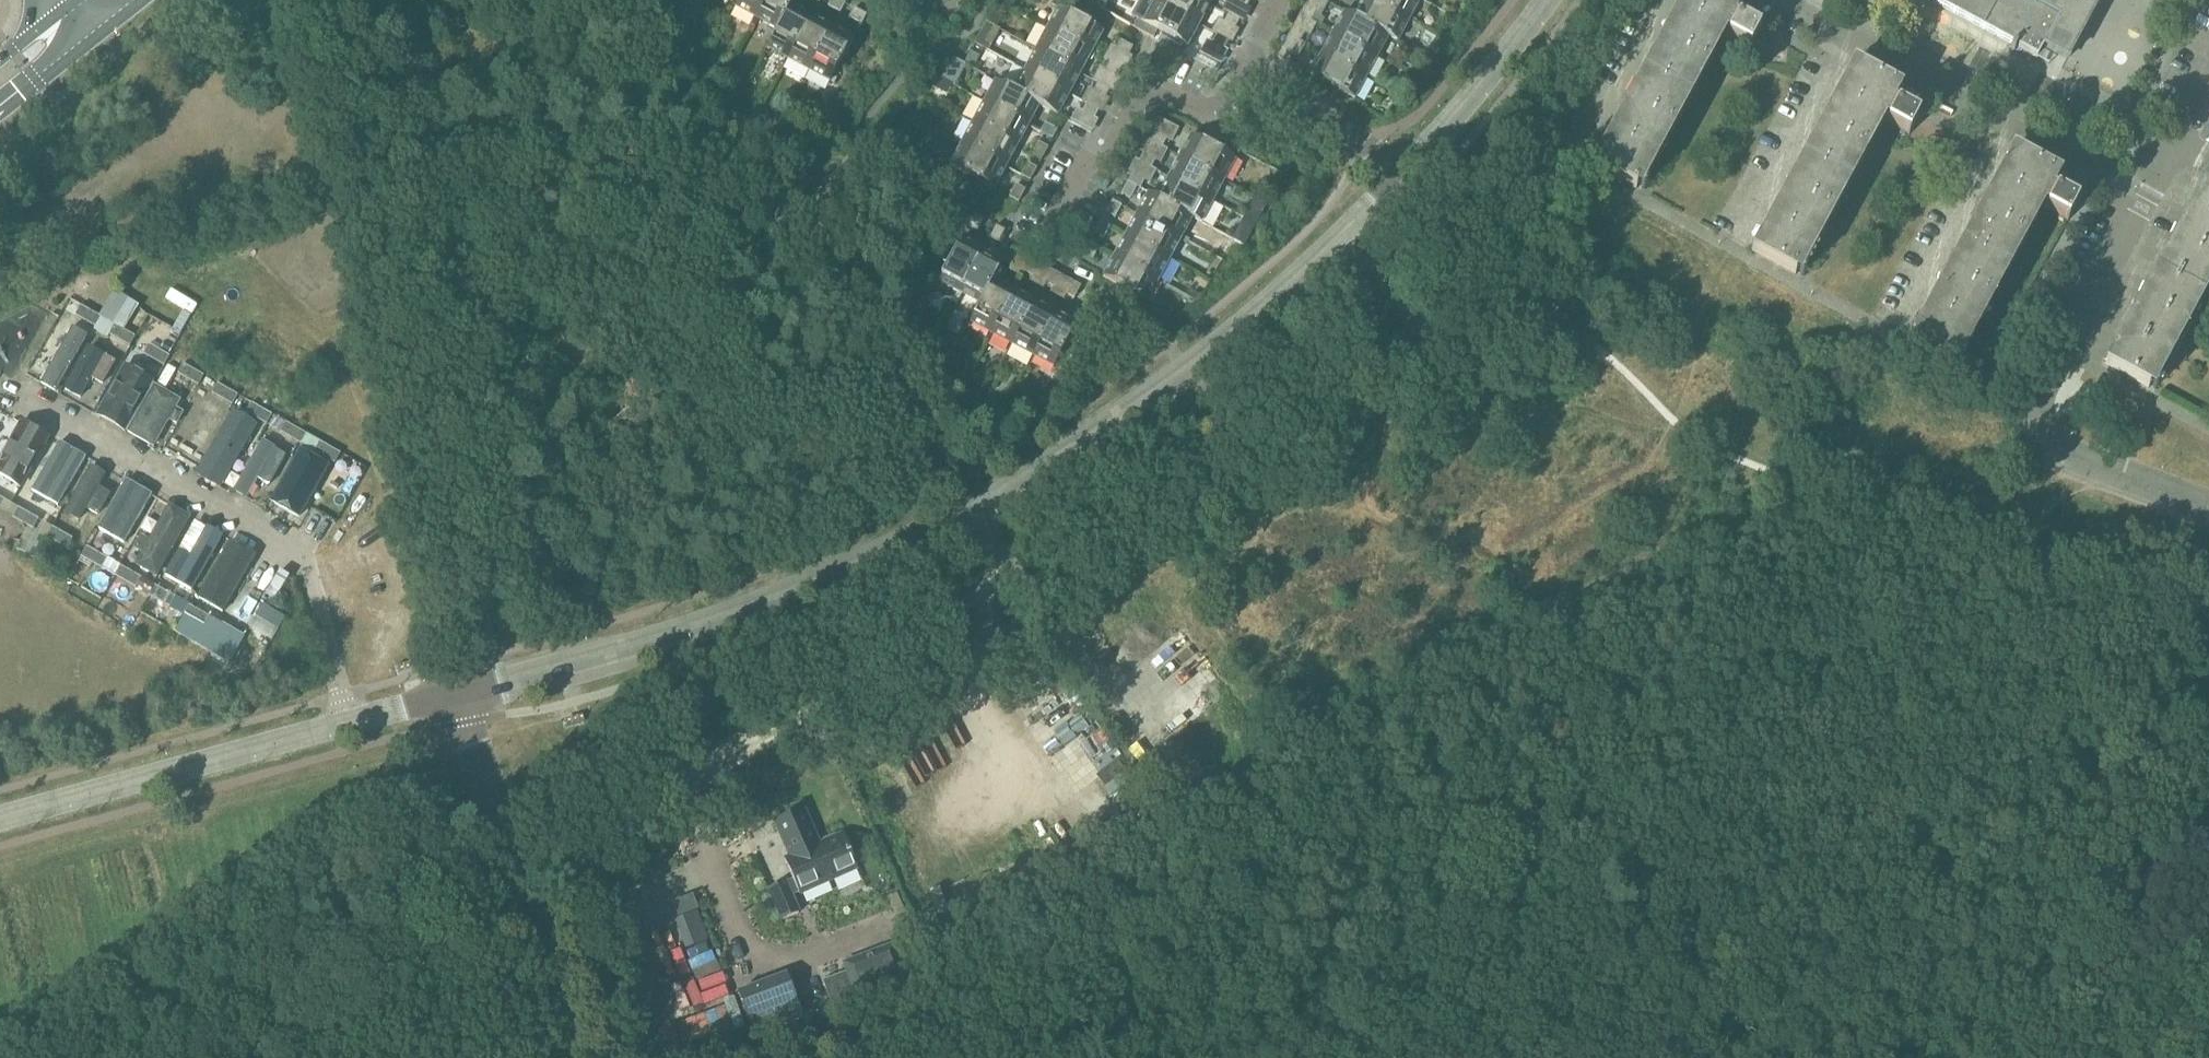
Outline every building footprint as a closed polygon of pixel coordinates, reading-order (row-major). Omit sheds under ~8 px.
[(735,7),(757,19),(767,0),(739,0),(735,7)] [(757,19),(777,29),(778,30),(791,4),(792,4),(794,0),(767,0),(757,19)] [(828,6),(840,13),(845,3),(839,0),(832,0),(828,6)] [(1132,16),(1162,33),(1160,37),(1181,48),(1183,44),(1184,45),(1187,47),(1199,25),(1155,1),(1153,0),(1140,0),(1132,16)] [(1155,1),(1199,25),(1210,4),(1202,0),(1156,0),(1155,1)] [(1354,17),(1389,36),(1397,42),(1409,20),(1372,0),(1363,0),(1354,16),(1354,17)] [(1409,20),(1420,0),(1372,0),(1409,20)] [(1592,165),(1636,189),(1641,180),(1719,37),(1739,48),(1737,51),(1743,54),(1745,51),(1748,53),(1759,31),(1730,16),(1738,0),(1683,0),(1592,165)] [(2013,45),(2010,49),(2014,51),(2017,47),(2037,58),(2043,47),(2054,54),(2055,53),(2066,59),(2085,24),(2095,7),(2098,0),(1930,0),(2013,45)] [(777,29),(767,47),(789,59),(812,15),(792,4),(791,4),(778,30),(777,29)] [(1304,6),(1300,14),(1312,21),(1316,13),(1304,6)] [(855,8),(850,18),(862,25),(867,15),(855,8)] [(1059,8),(1047,29),(1091,52),(1103,31),(1059,8)] [(1345,11),(1333,33),(1378,56),(1389,36),(1354,17),(1354,16),(1345,11)] [(1224,21),(1236,28),(1240,20),(1228,13),(1228,14),(1224,21)] [(812,15),(789,59),(809,70),(833,26),(812,15)] [(833,26),(809,70),(831,82),(855,38),(833,26)] [(1293,26),(1289,35),(1300,42),(1301,41),(1305,33),(1293,26)] [(1047,29),(1036,49),(1080,73),(1091,52),(1047,29)] [(1333,33),(1322,53),(1367,77),(1378,56),(1333,33)] [(1212,42),(1225,49),(1225,48),(1228,42),(1229,41),(1216,35),(1216,36),(1212,42)] [(979,36),(975,44),(988,51),(993,43),(979,36)] [(1116,49),(1128,56),(1128,55),(1133,47),(1120,41),(1116,49)] [(1281,48),(1277,56),(1289,63),(1293,55),(1294,55),(1281,48)] [(1036,49),(1025,70),(1069,94),(1080,73),(1036,49)] [(1322,53),(1310,75),(1355,99),(1367,77),(1322,53)] [(1753,248),(1752,250),(1796,274),(1800,266),(1880,118),(1901,130),(1899,133),(1904,136),(1906,132),(1909,134),(1919,117),(1889,101),(1897,85),(1855,62),(1847,77),(1753,248)] [(1105,70),(1105,71),(1117,77),(1121,70),(1121,69),(1109,63),(1105,70)] [(947,68),(941,79),(944,80),(955,86),(961,75),(955,72),(948,68),(947,68)] [(1014,90),(1039,104),(1039,105),(1057,115),(1069,94),(1025,70),(1014,90)] [(935,76),(929,86),(938,91),(944,80),(941,79),(935,76)] [(996,80),(984,101),(1028,125),(1039,105),(1039,104),(1014,90),(996,80)] [(1093,91),(1105,98),(1106,97),(1109,90),(1110,90),(1098,83),(1097,84),(1093,91)] [(984,101),(973,121),(1017,145),(1028,125),(984,101)] [(1083,111),(1094,118),(1094,117),(1098,111),(1099,110),(1087,104),(1086,104),(1083,111)] [(973,121),(962,142),(1006,166),(1017,145),(973,121)] [(1046,122),(1040,132),(1053,139),(1058,129),(1046,122)] [(1150,140),(1162,146),(1166,139),(1154,132),(1154,133),(1150,140)] [(1191,135),(1180,156),(1224,180),(1235,159),(1191,135)] [(962,142),(950,164),(994,188),(1006,166),(962,142)] [(1039,142),(1033,154),(1041,159),(1048,147),(1039,142)] [(1913,335),(1911,337),(1954,361),(1959,352),(2039,205),(2059,216),(2058,219),(2063,222),(2065,219),(2068,220),(2077,203),(2047,187),(2056,172),(2013,148),(2005,164),(1913,335)] [(1139,160),(1151,167),(1155,160),(1155,159),(1143,153),(1139,160)] [(1180,156),(1169,177),(1212,201),(1224,180),(1180,156)] [(1028,163),(1021,175),(1030,180),(1037,168),(1028,163)] [(1132,174),(1128,181),(1137,186),(1140,187),(1144,180),(1144,179),(1132,173),(1132,174)] [(2105,364),(2149,388),(2208,276),(2208,177),(2207,175),(2105,364)] [(1158,197),(1157,198),(1192,216),(1192,217),(1201,222),(1212,201),(1169,177),(1158,197)] [(1128,181),(1121,193),(1130,198),(1137,186),(1128,181)] [(1016,185),(1010,196),(1019,201),(1025,190),(1016,185)] [(1148,192),(1137,213),(1181,237),(1192,217),(1192,216),(1157,198),(1158,197),(1148,192)] [(1113,201),(1106,212),(1115,217),(1121,205),(1113,201)] [(1248,209),(1244,218),(1255,224),(1260,216),(1248,209)] [(1137,213),(1126,234),(1170,258),(1181,237),(1137,213)] [(975,214),(968,225),(977,230),(984,218),(975,214)] [(1101,222),(1095,233),(1104,239),(1110,226),(1101,222)] [(996,225),(989,238),(999,243),(1005,230),(996,225)] [(1237,231),(1233,239),(1242,244),(1246,246),(1250,238),(1237,231)] [(1126,234),(1115,255),(1159,278),(1170,258),(1126,234)] [(962,236),(939,280),(960,292),(983,247),(962,236)] [(1088,246),(1084,254),(1093,259),(1099,247),(1090,242),(1088,246)] [(983,247),(960,292),(980,303),(981,303),(994,278),(1005,259),(983,247)] [(1011,248),(1005,259),(1012,263),(1013,263),(1019,252),(1012,249),(1011,248)] [(1115,255),(1103,277),(1139,296),(1147,300),(1159,278),(1115,255)] [(1031,259),(1025,271),(1032,275),(1038,264),(1031,259)] [(1052,271),(1045,282),(1046,282),(1053,286),(1060,275),(1052,271)] [(980,303),(970,321),(992,333),(1015,289),(994,278),(981,303),(980,303)] [(1072,282),(1066,293),(1066,294),(1074,298),(1080,286),(1072,282)] [(1015,289),(992,333),(1012,344),(1036,300),(1015,289)] [(58,392),(96,327),(75,315),(81,306),(59,293),(17,369),(58,392)] [(1036,300),(1012,344),(1034,355),(1057,312),(1036,300)] [(75,315),(96,327),(101,317),(81,306),(75,315)] [(1057,312),(1034,355),(1054,366),(1078,323),(1057,312)] [(96,327),(58,392),(92,412),(130,346),(109,335),(115,325),(101,317),(96,327)] [(109,335),(130,346),(135,336),(115,325),(109,335)] [(149,344),(135,336),(130,346),(92,412),(127,431),(164,366),(144,354),(149,344)] [(1070,340),(1065,350),(1071,353),(1077,344),(1070,340)] [(144,354),(164,366),(170,356),(149,344),(144,354)] [(183,364),(170,356),(164,366),(127,431),(162,452),(204,376),(204,375),(198,385),(178,374),(183,364)] [(183,364),(178,374),(198,385),(204,375),(183,364)] [(212,393),(217,384),(204,376),(162,452),(195,470),(232,405),(212,393)] [(232,405),(238,395),(218,383),(217,384),(212,393),(232,405)] [(232,405),(195,470),(229,490),(266,424),(246,413),(252,403),(248,401),(242,410),(232,405)] [(246,413),(266,424),(272,414),(252,403),(246,413)] [(56,442),(0,410),(0,497),(5,500),(18,507),(56,442)] [(272,414),(266,424),(229,490),(263,509),(301,444),(280,432),(286,423),(284,422),(279,431),(267,424),(272,415),(272,414)] [(301,444),(306,434),(286,422),(286,423),(280,432),(301,444)] [(314,451),(335,463),(340,453),(320,441),(314,451)] [(56,442),(18,507),(39,519),(33,529),(47,537),(53,527),(61,513),(90,461),(56,442)] [(301,444),(263,509),(299,530),(336,463),(335,463),(314,451),(301,444)] [(87,547),(125,481),(90,461),(61,513),(81,525),(73,538),(67,548),(81,556),(87,547)] [(125,481),(87,547),(107,558),(102,567),(114,575),(157,499),(125,481)] [(157,499),(114,575),(115,576),(121,566),(141,578),(136,587),(115,576),(107,589),(142,609),(150,595),(155,585),(193,519),(157,499)] [(18,507),(13,517),(33,529),(39,519),(18,507)] [(150,595),(142,609),(176,629),(184,615),(189,606),(181,602),(186,593),(194,597),(227,539),(193,519),(155,585),(175,597),(170,607),(150,595)] [(73,538),(53,527),(47,537),(67,548),(73,538)] [(225,626),(263,560),(227,539),(194,597),(189,605),(210,616),(225,626)] [(107,558),(87,547),(81,556),(102,568),(102,567),(107,558)] [(115,576),(136,587),(141,578),(121,566),(115,576)] [(155,585),(150,595),(170,607),(175,597),(155,585)] [(286,617),(274,611),(263,604),(256,618),(267,624),(278,630),(286,617)] [(184,615),(204,626),(210,616),(189,605),(189,606),(184,615)] [(785,881),(769,888),(783,920),(799,913),(791,896),(799,892),(800,893),(858,868),(843,834),(836,837),(835,834),(823,839),(825,842),(817,845),(813,837),(815,836),(803,808),(775,821),(791,857),(785,859),(793,879),(785,882),(785,881)] [(697,911),(676,919),(687,948),(708,940),(697,911)] [(822,980),(830,1001),(903,973),(893,945),(876,951),(844,963),(847,971),(835,976),(822,980)] [(789,977),(740,995),(754,1034),(803,1015),(789,977)]
